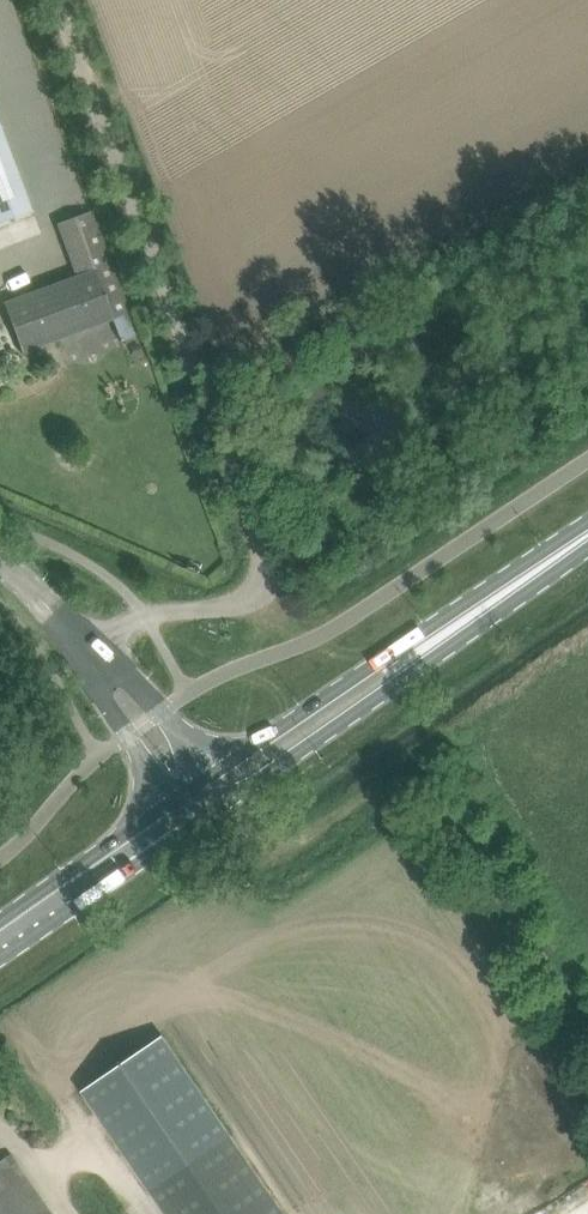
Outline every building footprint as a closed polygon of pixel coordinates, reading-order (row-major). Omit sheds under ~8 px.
[(33,211),(0,124),(0,223),(33,211)] [(77,275),(5,302),(23,351),(113,318),(121,341),(137,335),(129,312),(130,312),(86,192),(52,205),(77,275)] [(81,1085),(151,1189),(168,1213),(286,1213),(232,1134),(161,1030),(81,1085)] [(26,1175),(12,1155),(0,1163),(0,1213),(53,1213),(26,1175)]
